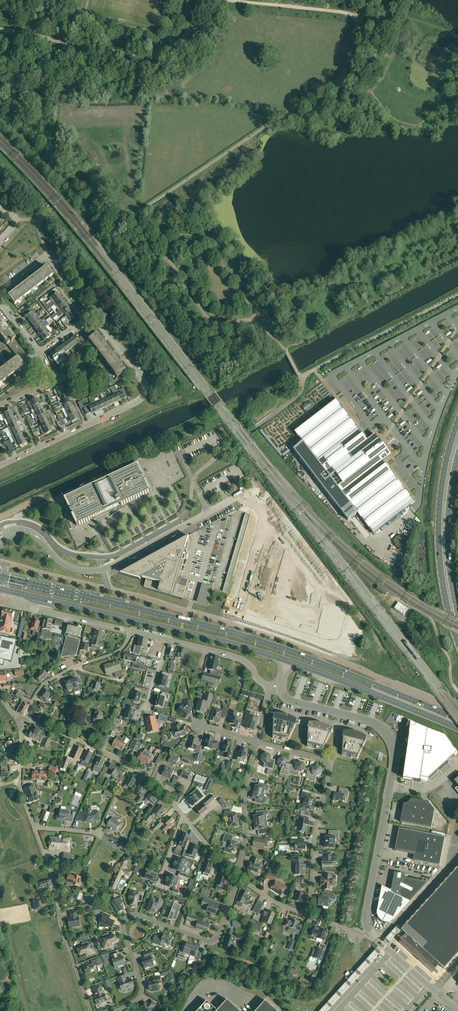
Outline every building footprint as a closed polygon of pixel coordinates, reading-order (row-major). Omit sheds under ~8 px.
[(46,266),(33,276),(40,285),(53,275),(46,266)] [(33,276),(20,286),(27,295),(40,285),(33,276)] [(14,305),(27,295),(20,286),(7,296),(14,305)] [(50,306),(56,302),(61,298),(57,293),(49,298),(51,301),(48,304),(50,306)] [(61,298),(56,302),(50,306),(51,308),(55,305),(57,308),(56,308),(64,302),(61,298)] [(68,307),(64,302),(56,308),(58,311),(55,313),(51,316),(53,318),(57,315),(57,316),(68,307)] [(62,315),(64,318),(72,312),(68,307),(57,316),(54,318),(56,321),(58,319),(58,318),(62,315)] [(44,310),(43,309),(39,312),(39,311),(35,313),(33,311),(31,312),(28,308),(23,312),(30,321),(35,317),(37,316),(40,313),(44,310)] [(69,324),(68,322),(75,317),(72,312),(64,318),(61,320),(63,322),(63,323),(66,327),(69,324)] [(30,321),(33,326),(38,322),(35,317),(30,321)] [(37,331),(42,327),(38,322),(33,326),(37,331)] [(37,331),(41,335),(48,330),(46,327),(49,324),(48,323),(44,325),(42,327),(37,331)] [(7,344),(14,339),(15,338),(5,325),(0,329),(0,337),(6,345),(7,344)] [(44,340),(52,335),(53,337),(56,334),(53,330),(50,332),(48,330),(41,335),(44,340)] [(88,339),(97,352),(106,345),(96,332),(96,333),(93,335),(91,336),(89,338),(88,339)] [(72,336),(73,337),(70,339),(75,346),(76,347),(79,345),(80,346),(82,344),(81,344),(77,339),(74,334),(72,336)] [(24,351),(14,339),(7,344),(17,356),(24,351)] [(70,339),(67,342),(65,340),(64,342),(69,349),(75,346),(70,339)] [(63,345),(60,347),(64,353),(69,349),(64,342),(62,343),(63,345)] [(116,358),(106,345),(97,352),(107,365),(116,358)] [(60,347),(57,350),(55,348),(54,349),(60,357),(61,359),(60,357),(64,353),(60,347)] [(56,363),(61,359),(60,357),(54,349),(52,351),(53,352),(50,355),(54,361),(55,361),(56,363)] [(17,357),(10,363),(4,367),(11,376),(24,366),(22,364),(20,361),(19,359),(17,357)] [(126,371),(116,358),(107,365),(117,378),(126,371)] [(0,370),(0,384),(8,378),(10,381),(12,379),(10,376),(11,376),(4,367),(0,370)] [(117,391),(116,387),(115,385),(112,386),(119,401),(124,398),(121,390),(117,391)] [(53,390),(56,396),(59,394),(65,392),(62,386),(53,390)] [(113,393),(114,396),(111,397),(113,403),(119,401),(112,386),(109,388),(110,390),(111,390),(113,393)] [(102,399),(99,400),(103,408),(108,406),(105,400),(104,397),(102,393),(101,391),(99,393),(102,399)] [(67,397),(65,392),(59,394),(56,396),(57,398),(59,401),(61,400),(67,397)] [(97,411),(103,408),(99,400),(96,401),(93,396),(90,397),(97,411)] [(70,402),(67,397),(61,400),(63,402),(58,405),(59,407),(60,407),(70,402)] [(87,414),(91,412),(92,413),(97,411),(90,397),(88,398),(91,403),(88,404),(83,407),(87,414)] [(113,403),(111,397),(105,400),(108,406),(113,403)] [(28,402),(30,408),(39,404),(36,398),(28,402)] [(293,449),(348,521),(358,513),(373,534),(414,502),(383,461),(390,456),(380,443),(374,436),(367,441),(336,400),(295,432),(303,442),(293,449)] [(60,407),(59,407),(60,410),(62,409),(65,408),(66,409),(66,411),(72,408),(70,402),(60,407)] [(31,411),(32,410),(34,409),(35,412),(33,413),(42,409),(39,404),(30,408),(31,411)] [(66,411),(69,416),(75,413),(72,408),(66,411)] [(33,413),(35,418),(35,419),(44,414),(42,409),(33,413)] [(7,419),(13,416),(10,410),(1,414),(4,420),(7,419)] [(77,419),(75,413),(69,416),(66,417),(69,423),(77,419)] [(39,420),(41,423),(47,420),(44,414),(35,419),(36,421),(39,420)] [(7,419),(9,424),(15,421),(13,416),(7,419)] [(39,427),(40,429),(49,425),(47,420),(41,423),(42,425),(39,427)] [(7,428),(9,431),(18,427),(15,421),(9,424),(11,427),(7,428)] [(41,432),(44,431),(46,434),(52,431),(49,425),(40,429),(41,432)] [(9,431),(11,436),(20,432),(18,427),(9,431)] [(20,432),(11,436),(14,442),(23,438),(20,432)] [(18,443),(19,446),(25,443),(23,438),(14,442),(15,444),(18,443)] [(65,499),(77,526),(115,508),(115,510),(117,509),(119,508),(118,507),(151,492),(139,465),(65,499)] [(250,514),(246,513),(222,592),(228,593),(250,514)] [(144,587),(183,598),(188,580),(179,577),(189,542),(187,542),(189,536),(121,573),(140,580),(142,577),(147,578),(144,587)] [(251,597),(248,607),(265,612),(263,616),(271,618),(273,615),(286,619),(285,622),(299,626),(300,623),(317,628),(315,632),(338,638),(347,607),(325,601),(322,611),(319,611),(319,610),(295,603),(292,603),(293,602),(278,598),(274,597),(275,596),(270,595),(278,570),(277,570),(277,567),(278,568),(283,550),(276,548),(274,548),(274,547),(266,545),(261,562),(262,563),(261,565),(260,565),(253,590),(254,591),(252,597),(251,597)] [(208,606),(213,589),(213,587),(209,586),(207,594),(200,592),(197,602),(208,606)] [(379,586),(376,589),(385,596),(388,592),(379,586)] [(394,609),(404,616),(408,609),(399,602),(394,609)] [(9,633),(10,628),(12,622),(14,622),(15,623),(16,624),(18,623),(18,621),(17,620),(16,619),(14,620),(12,619),(14,612),(4,610),(2,617),(0,625),(0,631),(9,633)] [(43,628),(41,636),(54,639),(55,634),(49,633),(50,630),(52,621),(45,619),(43,628)] [(32,628),(34,628),(33,635),(37,636),(40,622),(36,621),(35,622),(34,623),(33,623),(32,628)] [(79,640),(80,637),(81,637),(83,631),(68,627),(67,633),(68,634),(68,637),(67,636),(61,657),(76,656),(80,640),(79,640)] [(102,641),(104,633),(95,631),(92,645),(101,647),(101,646),(104,647),(105,642),(102,641)] [(54,640),(63,642),(64,636),(55,633),(55,634),(54,639),(54,640)] [(3,665),(5,660),(11,662),(17,641),(0,637),(0,665),(3,665)] [(135,646),(134,651),(136,651),(141,652),(141,651),(142,647),(144,639),(139,638),(137,646),(135,646)] [(147,648),(150,648),(152,649),(154,641),(144,639),(142,647),(147,648)] [(89,645),(82,643),(81,650),(87,652),(89,645)] [(179,648),(176,657),(185,659),(188,650),(179,648)] [(124,660),(133,662),(133,663),(144,666),(145,662),(138,660),(137,664),(136,663),(137,660),(137,657),(125,654),(124,660)] [(210,665),(209,670),(211,670),(210,674),(213,675),(214,671),(217,672),(217,671),(218,667),(220,658),(212,656),(210,665)] [(121,670),(118,661),(104,666),(107,674),(121,670)] [(133,663),(132,668),(147,671),(148,671),(149,667),(144,666),(133,663)] [(45,674),(47,673),(47,674),(53,671),(50,665),(44,668),(45,670),(43,671),(42,671),(36,677),(41,682),(47,675),(45,674)] [(162,675),(159,686),(166,687),(168,679),(171,680),(172,674),(166,673),(165,676),(162,675)] [(204,673),(202,680),(220,684),(220,682),(221,677),(213,675),(210,674),(204,673)] [(74,693),(80,691),(83,690),(81,684),(82,684),(80,678),(77,679),(76,679),(71,680),(73,689),(74,693)] [(70,695),(69,694),(74,693),(73,689),(71,680),(66,682),(63,683),(67,696),(70,695)] [(94,682),(94,685),(92,684),(90,692),(94,693),(95,689),(98,690),(100,684),(94,682)] [(52,694),(44,688),(38,696),(41,698),(41,699),(43,700),(43,699),(47,702),(52,694)] [(134,701),(134,702),(137,703),(138,702),(139,703),(142,693),(140,692),(141,690),(135,688),(134,691),(135,691),(132,700),(134,701)] [(19,690),(18,692),(16,696),(22,699),(25,693),(19,690)] [(168,701),(170,694),(162,692),(161,696),(158,695),(155,706),(162,708),(164,700),(168,701)] [(196,711),(197,711),(196,712),(200,713),(200,712),(204,713),(207,703),(210,704),(213,695),(206,693),(203,701),(199,700),(196,711)] [(183,705),(177,711),(185,719),(189,714),(186,711),(189,709),(188,708),(192,707),(190,700),(184,701),(185,704),(183,706),(183,705)] [(16,711),(20,714),(26,703),(22,701),(16,711)] [(134,709),(135,705),(124,701),(122,705),(124,706),(123,708),(126,709),(124,714),(126,714),(124,718),(132,720),(134,715),(135,715),(136,711),(135,710),(136,709),(134,709)] [(42,709),(42,708),(45,709),(47,704),(40,702),(38,706),(39,706),(38,708),(33,706),(31,713),(40,717),(42,709)] [(30,705),(29,705),(26,703),(20,714),(24,716),(30,705)] [(210,720),(215,722),(215,721),(219,722),(222,713),(226,714),(227,708),(223,707),(222,710),(216,708),(215,712),(214,711),(213,714),(212,714),(210,720)] [(101,721),(101,720),(101,721),(102,720),(103,719),(102,718),(103,713),(96,711),(95,713),(96,714),(94,721),(100,723),(101,721)] [(231,719),(230,723),(233,724),(233,726),(239,728),(242,720),(238,719),(238,717),(236,717),(237,712),(231,711),(228,719),(231,719)] [(245,718),(249,719),(246,728),(250,730),(253,731),(253,730),(255,731),(256,728),(257,725),(258,719),(253,717),(254,713),(247,711),(245,718)] [(159,720),(167,723),(168,717),(160,714),(159,720)] [(287,742),(295,725),(296,722),(274,716),(273,719),(273,738),(279,740),(280,736),(282,737),(281,740),(287,742)] [(155,717),(146,719),(149,732),(158,730),(155,717)] [(173,725),(175,730),(173,731),(175,737),(186,734),(183,727),(181,728),(179,723),(173,725)] [(115,730),(115,729),(115,727),(117,728),(117,726),(114,725),(113,725),(112,726),(110,730),(108,735),(114,738),(116,733),(114,732),(114,731),(115,731),(115,730)] [(322,750),(330,733),(331,730),(309,725),(308,728),(307,747),(313,748),(314,745),(317,745),(316,749),(322,750)] [(412,726),(403,777),(422,779),(455,751),(441,736),(412,726)] [(32,739),(33,738),(38,740),(40,741),(42,738),(43,738),(46,733),(42,731),(35,728),(33,733),(31,732),(29,736),(30,736),(30,737),(32,739)] [(343,737),(342,755),(348,757),(349,753),(351,754),(350,757),(357,759),(365,742),(365,739),(344,733),(343,737)] [(204,747),(211,749),(211,747),(217,749),(219,742),(213,741),(214,738),(212,738),(213,737),(212,736),(210,735),(209,736),(209,737),(207,736),(204,747)] [(116,747),(118,748),(123,739),(120,737),(118,736),(116,739),(113,746),(114,746),(114,747),(115,748),(116,747)] [(126,744),(124,743),(127,738),(124,736),(123,739),(118,748),(119,749),(120,750),(121,750),(122,750),(123,751),(126,744)] [(187,748),(195,750),(195,752),(198,753),(200,747),(197,746),(196,745),(197,743),(199,739),(191,736),(187,748)] [(42,746),(47,749),(51,740),(46,738),(42,746)] [(19,743),(20,743),(19,739),(7,741),(8,753),(20,751),(19,743)] [(129,749),(133,750),(137,741),(134,739),(129,749)] [(142,743),(137,741),(133,750),(138,752),(142,743)] [(225,741),(222,751),(226,752),(224,757),(231,759),(233,753),(230,752),(232,743),(225,741)] [(78,761),(79,758),(83,749),(76,746),(71,758),(78,761)] [(234,759),(240,761),(241,758),(245,759),(247,753),(247,754),(249,749),(245,748),(244,749),(245,749),(241,748),(239,754),(236,753),(234,759)] [(149,751),(148,751),(145,749),(143,753),(141,752),(138,758),(139,759),(139,760),(140,760),(141,760),(143,761),(149,751)] [(82,761),(88,764),(93,754),(87,751),(82,761)] [(152,758),(153,755),(156,757),(157,755),(153,753),(152,754),(151,754),(152,753),(149,751),(143,761),(145,762),(146,763),(147,764),(148,764),(149,764),(152,758)] [(154,763),(157,765),(160,758),(161,759),(163,754),(160,752),(159,753),(157,758),(156,758),(154,763)] [(203,761),(204,759),(204,758),(202,757),(203,755),(199,753),(198,755),(197,759),(197,761),(203,763),(205,763),(205,762),(203,761)] [(273,770),(275,760),(271,759),(271,758),(269,754),(265,753),(262,755),(261,759),(263,763),(265,763),(264,767),(268,769),(267,774),(272,775),(273,770)] [(168,762),(176,766),(178,760),(179,760),(180,757),(179,757),(171,754),(168,762)] [(182,758),(181,761),(188,764),(192,765),(193,763),(194,761),(183,756),(182,758)] [(61,768),(60,770),(65,772),(66,770),(70,759),(65,757),(61,768)] [(288,778),(289,774),(292,764),(287,763),(288,762),(286,758),(282,757),(279,760),(278,763),(280,767),(281,767),(279,776),(288,778)] [(99,758),(95,765),(93,770),(99,773),(105,760),(99,758)] [(298,776),(299,772),(301,772),(304,770),(305,766),(303,763),(299,762),(296,764),(296,765),(292,764),(289,774),(298,776)] [(115,780),(116,778),(113,777),(118,768),(112,764),(109,768),(110,769),(107,773),(113,777),(112,779),(113,780),(114,779),(115,780)] [(1,767),(1,769),(1,772),(1,773),(1,774),(1,778),(9,777),(9,773),(8,773),(7,771),(9,771),(8,769),(8,766),(7,766),(1,767)] [(51,766),(48,772),(55,775),(58,769),(51,766)] [(171,778),(173,772),(174,770),(166,766),(162,775),(166,777),(167,776),(171,778)] [(313,768),(312,770),(308,768),(305,779),(315,781),(316,776),(318,776),(321,774),(322,770),(320,767),(316,766),(313,768)] [(116,778),(116,779),(119,774),(123,776),(125,772),(118,768),(113,777),(116,778)] [(47,781),(47,772),(33,771),(32,780),(47,781)] [(183,771),(180,777),(188,780),(190,775),(183,771)] [(131,777),(129,780),(128,782),(125,780),(121,786),(127,790),(129,787),(131,788),(136,780),(131,777)] [(139,803),(143,799),(142,798),(148,790),(146,789),(146,788),(141,784),(137,789),(140,792),(138,795),(140,797),(136,802),(135,802),(134,803),(137,806),(138,804),(139,803)] [(254,788),(253,791),(263,793),(264,790),(268,791),(269,786),(263,784),(263,787),(256,785),(255,788),(254,788)] [(24,788),(27,795),(27,796),(29,803),(39,799),(34,785),(24,788)] [(234,798),(236,791),(223,787),(221,794),(234,798)] [(333,802),(333,800),(342,801),(343,797),(347,797),(349,789),(340,787),(338,793),(334,793),(333,802)] [(191,798),(188,800),(193,806),(204,797),(197,789),(189,796),(191,798)] [(259,803),(264,804),(266,797),(262,797),(263,793),(253,791),(252,794),(253,795),(252,798),(259,800),(259,803)] [(305,798),(304,802),(314,804),(314,803),(315,804),(316,800),(315,799),(315,798),(309,797),(310,794),(302,792),(301,797),(305,798)] [(152,793),(148,798),(146,800),(148,802),(149,802),(153,805),(157,801),(155,799),(157,797),(152,793)] [(215,799),(211,795),(205,800),(205,801),(199,807),(200,808),(197,810),(201,815),(208,809),(205,806),(208,804),(215,799)] [(401,822),(431,828),(435,810),(429,803),(411,799),(405,804),(401,822)] [(299,804),(297,810),(305,812),(306,809),(312,810),(312,809),(313,810),(314,806),(313,806),(314,804),(304,802),(303,805),(299,804)] [(148,822),(153,816),(154,818),(156,815),(160,818),(166,810),(161,805),(156,811),(153,808),(145,819),(148,822)] [(84,813),(85,822),(100,820),(99,811),(92,812),(91,807),(85,808),(86,813),(84,813)] [(229,817),(230,826),(234,825),(234,827),(238,826),(238,825),(237,813),(232,814),(231,810),(225,811),(224,815),(224,818),(229,817)] [(254,819),(255,822),(267,821),(266,815),(269,815),(268,810),(260,811),(261,814),(253,815),(253,819),(254,819)] [(57,814),(57,820),(62,820),(62,819),(65,819),(65,821),(67,821),(67,820),(69,820),(69,821),(72,821),(73,815),(69,815),(70,812),(60,811),(60,814),(57,814)] [(43,814),(41,819),(47,822),(50,813),(47,812),(46,815),(43,814)] [(298,819),(299,819),(298,823),(299,823),(298,831),(300,831),(300,832),(301,833),(302,833),(303,833),(304,832),(306,832),(307,824),(309,825),(309,821),(304,820),(304,817),(298,816),(298,819)] [(170,817),(169,818),(168,817),(164,822),(167,825),(162,829),(165,832),(173,824),(171,822),(173,820),(170,817)] [(116,831),(120,825),(115,821),(116,820),(113,818),(107,825),(116,831)] [(268,828),(267,821),(255,822),(255,826),(254,826),(254,830),(261,830),(262,830),(262,834),(269,833),(269,827),(268,828)] [(159,822),(151,829),(154,832),(162,824),(159,822)] [(396,850),(406,852),(418,854),(417,861),(415,860),(415,861),(439,865),(445,837),(400,828),(400,829),(397,845),(396,850)] [(325,848),(335,848),(335,847),(336,844),(335,844),(335,837),(339,838),(339,831),(329,830),(329,836),(325,836),(325,848)] [(179,846),(185,848),(185,850),(187,851),(188,850),(191,842),(188,841),(190,836),(184,833),(179,846)] [(232,835),(225,833),(222,842),(227,843),(224,851),(231,853),(232,850),(234,851),(237,842),(231,841),(231,839),(232,835)] [(71,838),(50,836),(49,849),(69,851),(71,838)] [(253,846),(254,846),(255,847),(258,848),(258,847),(259,847),(259,848),(263,849),(264,847),(267,847),(268,841),(270,841),(271,838),(265,837),(265,840),(254,838),(253,846)] [(306,843),(304,843),(304,839),(291,839),(291,845),(295,845),(295,851),(300,851),(300,849),(305,849),(306,843)] [(193,845),(190,851),(188,850),(187,851),(186,856),(188,857),(189,855),(195,857),(199,847),(193,845)] [(74,856),(64,853),(62,860),(72,863),(74,856)] [(322,858),(322,866),(333,866),(333,859),(331,859),(331,853),(325,853),(325,856),(326,856),(326,858),(322,858)] [(258,864),(260,859),(253,857),(252,862),(250,862),(248,869),(257,872),(258,869),(259,870),(260,869),(261,867),(260,866),(260,865),(258,864)] [(126,865),(128,861),(123,858),(121,863),(117,864),(114,870),(116,874),(110,888),(115,890),(121,876),(125,875),(130,877),(132,872),(128,869),(126,865)] [(185,867),(187,862),(189,862),(190,860),(185,858),(184,860),(177,858),(175,864),(185,867)] [(294,874),(305,875),(305,867),(304,867),(304,865),(301,865),(302,859),(294,859),(294,874)] [(202,869),(202,871),(209,874),(208,877),(211,878),(214,871),(211,870),(213,863),(206,860),(204,866),(201,867),(202,869)] [(173,869),(179,872),(178,874),(184,876),(185,874),(183,873),(185,867),(175,864),(173,869)] [(401,930),(406,934),(398,942),(432,973),(439,964),(444,969),(457,953),(457,867),(401,930)] [(158,875),(151,873),(152,870),(147,868),(146,871),(148,872),(146,878),(155,882),(158,875)] [(386,889),(383,888),(379,911),(379,914),(380,916),(381,918),(383,919),(385,920),(388,920),(390,919),(393,918),(394,916),(396,917),(419,891),(417,890),(424,883),(404,879),(404,876),(408,877),(408,874),(394,872),(391,892),(388,891),(388,889),(386,889)] [(177,883),(179,878),(183,879),(184,876),(178,874),(177,877),(169,874),(167,880),(177,883)] [(324,874),(324,877),(321,877),(321,886),(321,885),(323,885),(323,889),(331,890),(331,886),(332,886),(332,878),(336,878),(336,875),(324,874)] [(69,875),(68,878),(67,885),(72,886),(73,885),(80,886),(81,877),(69,875)] [(228,878),(221,875),(218,883),(216,882),(213,888),(219,890),(221,886),(225,888),(228,878)] [(54,889),(51,880),(39,883),(40,889),(45,887),(46,891),(54,889)] [(165,885),(173,888),(172,891),(178,893),(179,890),(175,889),(177,883),(167,880),(165,885)] [(287,887),(277,880),(271,889),(281,896),(287,887)] [(142,902),(143,895),(143,892),(130,890),(128,899),(131,900),(130,906),(132,906),(132,907),(135,907),(137,907),(138,901),(142,902)] [(239,896),(240,897),(236,905),(241,907),(243,904),(247,906),(249,902),(250,902),(252,898),(247,895),(248,892),(244,890),(242,894),(241,893),(239,896)] [(295,900),(296,901),(297,902),(298,903),(299,902),(302,903),(305,894),(297,892),(295,900)] [(318,905),(323,905),(323,908),(327,908),(329,899),(335,900),(336,896),(326,894),(326,898),(319,897),(318,905)] [(114,901),(113,899),(111,901),(110,902),(108,905),(115,911),(116,910),(118,913),(119,913),(120,913),(122,911),(123,910),(120,905),(124,903),(121,897),(114,901)] [(147,910),(148,911),(148,912),(150,913),(151,912),(154,913),(157,906),(160,907),(163,901),(156,898),(154,903),(151,901),(147,910)] [(205,907),(208,908),(207,911),(216,915),(215,916),(218,907),(214,906),(214,905),(215,902),(207,900),(205,907)] [(175,915),(178,916),(182,905),(177,903),(175,908),(172,908),(171,908),(171,909),(168,908),(168,909),(167,909),(166,911),(167,912),(165,917),(168,918),(169,919),(170,920),(171,920),(172,920),(174,915),(175,915)] [(45,910),(43,904),(37,906),(39,912),(45,910)] [(261,907),(256,905),(253,911),(258,914),(261,907)] [(86,910),(90,914),(94,909),(89,906),(86,910)] [(271,925),(275,914),(266,910),(265,915),(262,922),(271,925)] [(77,911),(76,911),(70,912),(70,919),(68,919),(69,927),(80,925),(79,917),(77,917),(77,911)] [(99,924),(99,927),(108,927),(109,926),(112,928),(113,926),(114,926),(114,923),(115,922),(109,919),(111,916),(103,913),(101,917),(102,917),(101,920),(100,920),(99,923),(99,924)] [(188,914),(186,920),(197,924),(196,928),(207,932),(208,928),(209,929),(209,928),(211,925),(210,924),(209,924),(210,923),(203,921),(203,919),(188,914)] [(254,929),(257,922),(252,920),(249,927),(254,929)] [(292,922),(287,920),(285,926),(290,928),(289,931),(299,935),(302,926),(298,924),(299,922),(293,920),(292,922)] [(257,922),(254,929),(260,932),(263,924),(257,922)] [(327,932),(320,929),(314,928),(310,939),(314,940),(315,937),(317,938),(324,940),(327,932)] [(227,939),(224,946),(234,949),(236,944),(233,943),(235,938),(231,936),(233,931),(229,929),(226,939),(227,939)] [(105,942),(102,943),(104,949),(113,946),(112,943),(118,941),(117,940),(118,939),(116,937),(115,935),(110,937),(108,933),(102,935),(105,942)] [(170,945),(173,938),(164,934),(162,938),(155,936),(152,943),(162,946),(164,946),(164,944),(170,945)] [(290,949),(291,948),(293,949),(296,941),(294,940),(295,936),(292,935),(288,945),(285,944),(284,947),(285,947),(284,948),(286,948),(287,948),(287,949),(288,949),(289,949),(290,949)] [(78,949),(78,951),(78,954),(79,954),(80,955),(85,953),(86,956),(95,953),(93,948),(91,949),(88,941),(82,944),(83,947),(78,949)] [(185,954),(189,955),(193,945),(187,943),(185,949),(181,948),(178,955),(182,956),(184,957),(185,954)] [(195,957),(194,959),(199,961),(201,954),(198,953),(197,952),(199,948),(193,945),(189,955),(195,957)] [(317,948),(314,957),(313,960),(318,962),(323,950),(317,948)] [(144,953),(146,957),(145,957),(141,959),(145,968),(149,967),(150,967),(154,965),(151,956),(153,955),(151,950),(144,953)] [(111,955),(112,956),(113,960),(113,959),(112,960),(115,968),(116,968),(115,967),(118,966),(118,968),(123,966),(122,965),(125,964),(126,964),(123,956),(122,956),(123,956),(120,957),(118,953),(119,953),(111,955)] [(84,967),(86,974),(90,972),(91,973),(95,971),(94,969),(95,966),(96,966),(97,966),(100,965),(98,959),(91,961),(92,964),(84,967)] [(290,972),(298,976),(300,971),(298,970),(298,969),(295,968),(294,969),(292,968),(290,972)] [(185,971),(178,977),(181,981),(189,975),(185,971)] [(118,978),(120,983),(119,983),(122,990),(133,986),(131,979),(126,980),(125,976),(118,978)] [(158,983),(161,983),(160,976),(153,978),(154,981),(153,982),(149,983),(150,990),(152,990),(153,991),(159,990),(158,983)] [(94,991),(95,995),(96,995),(96,997),(94,997),(97,1005),(100,1003),(101,1005),(103,1006),(104,1005),(104,1004),(105,1003),(104,1002),(107,1001),(105,994),(103,994),(102,993),(103,993),(101,988),(94,991)] [(198,1010),(240,1010),(227,1000),(218,1010),(207,1001),(198,1010)] [(266,1000),(256,1010),(277,1010),(266,1000)] [(141,1007),(145,1010),(151,1010),(152,1009),(156,1005),(152,1001),(149,1004),(148,1005),(146,1003),(141,1007)]
